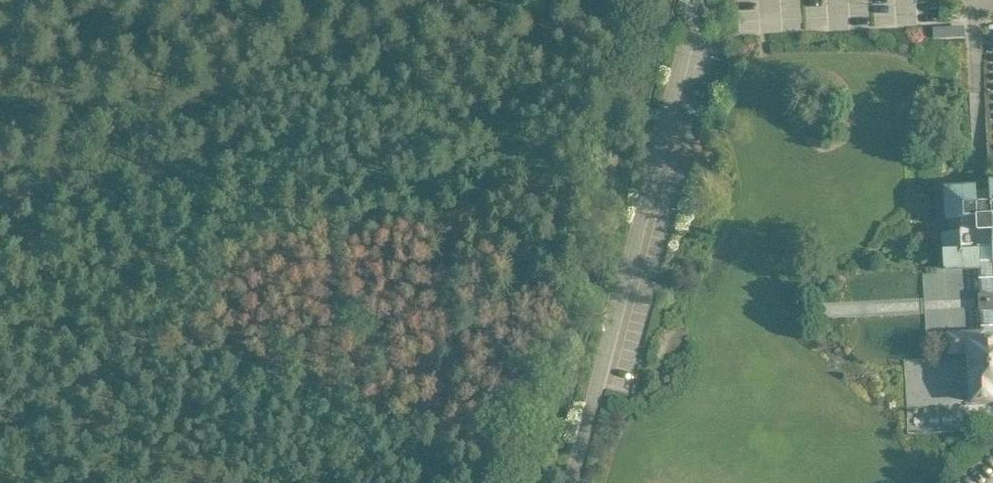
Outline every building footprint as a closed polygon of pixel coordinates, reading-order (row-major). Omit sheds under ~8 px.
[(943,233),(945,268),(979,267),(982,332),(983,332),(984,342),(992,341),(992,183),(989,183),(990,192),(977,193),(976,187),(945,189),(947,220),(952,220),(953,233),(943,233)] [(954,334),(954,344),(969,344),(972,402),(992,401),(992,341),(984,342),(983,332),(982,332),(954,334)]
